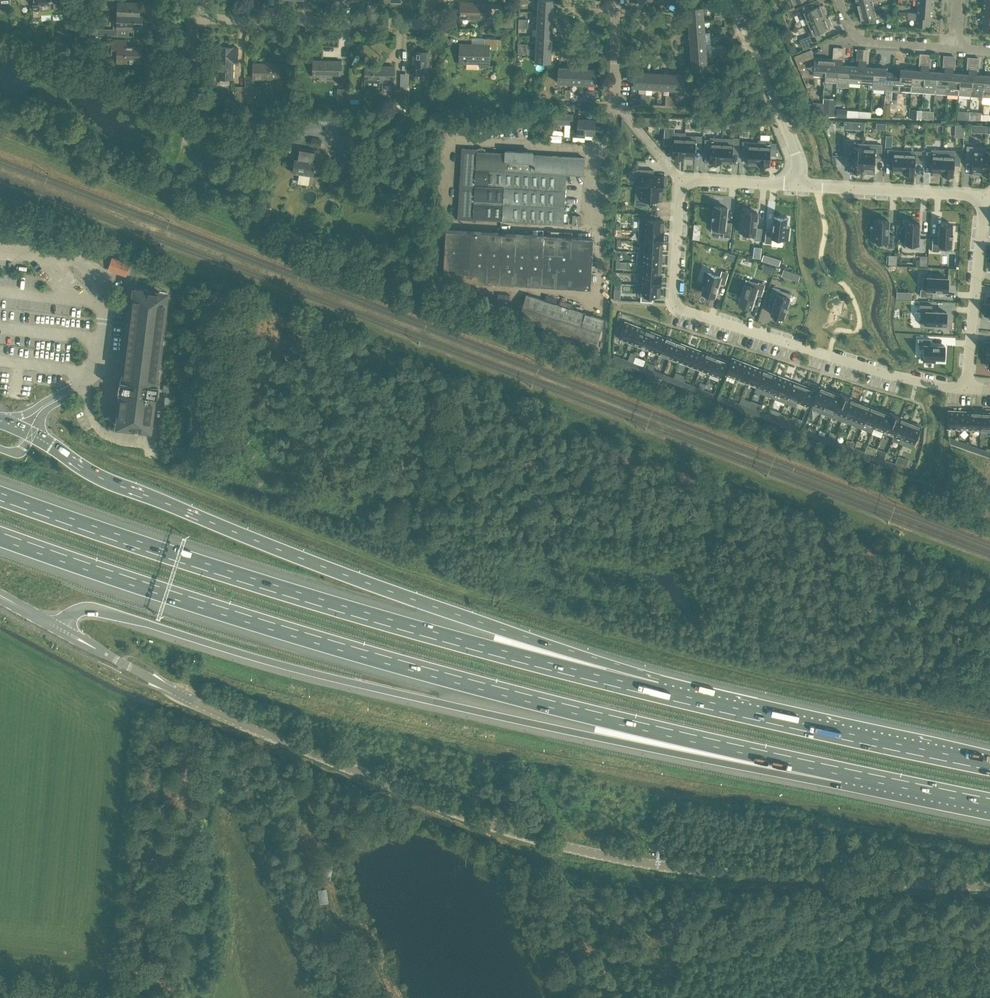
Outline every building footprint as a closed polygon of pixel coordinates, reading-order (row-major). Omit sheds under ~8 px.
[(40,16),(40,15),(51,14),(50,0),(39,0),(39,2),(33,2),(34,16),(40,16)] [(51,14),(62,13),(64,13),(64,15),(72,14),(72,10),(74,10),(73,0),(50,0),(51,14)] [(502,0),(486,0),(486,3),(484,3),(461,2),(461,17),(491,18),(491,8),(502,8),(502,0)] [(554,0),(538,0),(538,11),(553,12),(554,0)] [(874,8),(873,1),(877,0),(864,0),(857,2),(859,12),(874,8)] [(143,15),(140,14),(140,2),(118,1),(118,14),(143,15)] [(809,9),(807,4),(795,9),(788,12),(790,17),(797,14),(800,20),(802,25),(808,23),(825,16),(824,14),(827,13),(824,5),(821,6),(821,5),(809,9)] [(689,21),(704,19),(703,6),(688,7),(689,21)] [(932,17),(933,7),(917,6),(917,13),(908,12),(908,15),(932,17)] [(876,14),(874,8),(859,12),(862,22),(885,16),(884,12),(876,14)] [(983,10),(982,20),(989,21),(989,11),(983,10)] [(553,24),(553,12),(538,11),(537,24),(553,24)] [(114,29),(86,28),(86,34),(118,35),(118,27),(143,28),(143,15),(118,14),(118,19),(114,19),(114,29)] [(498,20),(497,28),(515,28),(515,14),(507,14),(506,21),(498,20)] [(932,17),(908,15),(908,19),(915,19),(914,26),(930,27),(930,17),(932,17)] [(826,18),(825,16),(808,23),(811,29),(808,30),(810,35),(799,40),(803,49),(810,46),(809,42),(821,38),(819,32),(830,27),(829,26),(832,25),(829,17),(826,18)] [(689,21),(689,33),(705,32),(704,19),(689,21)] [(982,20),(982,21),(983,21),(983,31),(989,31),(989,21),(982,20)] [(552,37),(553,24),(537,24),(537,36),(552,37)] [(690,45),(706,44),(705,32),(689,33),(690,45)] [(551,49),(552,37),(537,36),(536,48),(551,49)] [(501,43),(501,38),(484,38),(484,45),(460,44),(459,63),(467,63),(467,69),(478,69),(478,63),(489,64),(489,48),(497,48),(497,43),(501,43)] [(142,63),(142,47),(126,46),(127,40),(112,39),(112,53),(118,53),(118,62),(142,63)] [(690,45),(691,58),(707,57),(706,44),(690,45)] [(238,63),(238,55),(238,47),(219,47),(219,78),(233,78),(233,63),(238,63)] [(551,62),(551,49),(536,48),(535,61),(551,62)] [(826,79),(827,58),(814,57),(811,49),(794,56),(800,69),(814,63),(813,73),(825,74),(825,79),(826,79)] [(428,74),(429,51),(414,51),(414,73),(428,74)] [(707,57),(691,58),(692,70),(708,69),(707,57)] [(837,86),(838,78),(839,59),(827,58),(826,79),(837,80),(836,86),(837,86)] [(843,63),(844,59),(839,59),(838,78),(837,86),(848,87),(849,81),(851,65),(842,64),(842,63),(843,63)] [(341,76),(342,61),(314,60),(313,75),(341,76)] [(861,82),(863,61),(857,60),(857,64),(858,64),(858,65),(851,65),(849,81),(861,82)] [(867,64),(868,61),(863,61),(861,82),(869,82),(868,89),(872,89),(874,67),(866,66),(866,64),(867,64)] [(279,79),(280,63),(254,63),(253,78),(279,79)] [(393,81),(394,66),(366,65),(365,87),(379,87),(380,81),(393,81)] [(924,82),(925,65),(920,65),(920,68),(921,68),(921,70),(912,70),(911,91),(923,92),(924,82)] [(930,69),(930,66),(925,65),(924,82),(923,92),(935,93),(937,71),(929,71),(929,69),(930,69)] [(571,83),(572,67),(559,66),(558,82),(571,83)] [(583,84),(584,68),(572,67),(571,83),(583,84)] [(891,104),(893,74),(886,74),(886,68),(874,67),(872,89),(885,90),(884,104),(891,104)] [(947,94),(949,67),(944,67),(944,70),(945,70),(944,72),(937,71),(935,93),(947,94)] [(954,71),(954,68),(949,67),(947,94),(959,95),(960,83),(960,73),(953,72),(953,71),(954,71)] [(596,84),(597,69),(584,68),(583,84),(596,84)] [(891,104),(890,112),(894,112),(897,106),(898,91),(911,91),(912,70),(900,69),(900,75),(893,74),(891,104)] [(972,84),(973,69),(968,69),(968,72),(969,72),(968,74),(960,73),(960,83),(959,95),(971,96),(971,90),(972,90),(972,84)] [(971,96),(983,97),(983,91),(984,75),(977,74),(977,73),(978,73),(978,69),(973,69),(972,84),(972,90),(971,90),(971,96)] [(646,87),(647,72),(634,71),(633,87),(646,87)] [(658,88),(659,73),(647,72),(646,87),(658,88)] [(671,89),(672,74),(659,73),(658,88),(671,89)] [(683,90),(684,74),(672,74),(671,89),(683,90)] [(246,100),(246,86),(234,86),(233,100),(246,100)] [(834,100),(824,100),(824,115),(834,116),(834,100)] [(837,108),(837,116),(846,117),(846,109),(837,108)] [(912,119),(921,119),(921,110),(912,110),(912,119)] [(922,110),(921,118),(931,119),(932,111),(922,110)] [(574,114),(552,113),(552,124),(573,124),(574,114)] [(634,115),(641,124),(647,124),(648,115),(634,115)] [(599,126),(599,120),(595,120),(579,119),(579,125),(574,125),(574,137),(584,137),(585,132),(594,133),(595,126),(599,126)] [(622,121),(621,134),(633,135),(633,134),(622,121)] [(855,121),(854,129),(865,129),(865,122),(855,121)] [(667,132),(667,144),(673,145),(672,158),(684,158),(684,157),(685,135),(685,133),(674,132),(667,132)] [(685,135),(684,157),(695,158),(695,148),(701,148),(702,135),(696,135),(696,136),(685,135)] [(722,138),(721,162),(732,163),(733,153),(739,153),(739,141),(740,137),(733,137),(733,139),(722,138)] [(321,146),(322,139),(313,138),(312,144),(321,146)] [(705,139),(704,151),(710,152),(710,163),(721,163),(721,162),(722,138),(711,138),(711,139),(705,139)] [(742,140),(741,153),(748,154),(747,163),(758,164),(759,143),(748,142),(749,141),(742,140)] [(758,164),(758,165),(769,166),(770,155),(776,155),(777,142),(771,142),(771,141),(759,140),(759,143),(758,164)] [(846,143),(845,156),(851,156),(851,168),(850,173),(857,173),(857,171),(862,171),(864,144),(846,143)] [(864,144),(862,171),(867,171),(867,172),(874,173),(874,168),(875,157),(881,158),(882,145),(864,144)] [(967,146),(966,159),(972,160),(972,163),(972,170),(971,175),(978,175),(978,173),(983,173),(985,147),(967,146)] [(316,160),(317,150),(299,147),(298,157),(296,156),(294,172),(314,175),(316,160)] [(506,153),(478,151),(478,149),(462,148),(458,218),(470,219),(470,218),(563,223),(566,173),(583,174),(584,157),(532,154),(532,152),(506,150),(506,153)] [(887,148),(886,161),(893,162),(892,171),(903,172),(904,150),(893,150),(893,149),(887,148)] [(903,172),(903,173),(915,174),(915,163),(921,163),(922,150),(916,150),(915,151),(904,150),(903,172)] [(926,150),(925,163),(931,164),(931,173),(942,174),(944,150),(932,150),(932,151),(926,150)] [(942,174),(942,175),(953,176),(954,165),(960,165),(961,153),(955,152),(955,151),(944,150),(942,174)] [(354,162),(349,152),(334,159),(339,170),(354,162)] [(637,169),(636,187),(662,188),(662,189),(664,189),(664,183),(666,183),(667,177),(653,176),(651,176),(651,169),(637,169)] [(636,187),(635,205),(648,205),(649,194),(662,195),(662,189),(662,188),(636,187)] [(270,220),(272,208),(261,206),(259,219),(270,220)] [(714,206),(712,231),(724,233),(724,236),(730,237),(732,222),(726,222),(727,207),(714,206)] [(740,220),(739,231),(755,233),(754,239),(761,240),(762,228),(756,227),(758,212),(745,211),(744,220),(740,220)] [(580,224),(581,215),(573,215),(572,224),(580,224)] [(767,229),(765,242),(772,242),(773,237),(785,239),(788,217),(774,215),(772,230),(767,229)] [(640,219),(639,230),(663,231),(664,220),(640,219)] [(872,229),(871,242),(888,243),(887,248),(893,248),(894,235),(888,235),(889,220),(876,220),(875,229),(872,229)] [(906,223),(905,248),(918,249),(918,250),(924,251),(925,238),(919,238),(919,223),(906,223)] [(933,238),(932,250),(939,251),(939,250),(951,250),(953,225),(940,224),(939,238),(933,238)] [(591,288),(594,238),(446,229),(443,279),(591,288)] [(639,230),(639,241),(641,241),(662,242),(664,243),(664,231),(663,231),(639,230)] [(662,242),(641,241),(640,252),(662,253),(662,242)] [(638,251),(637,263),(640,263),(661,264),(662,253),(640,252),(638,251)] [(763,254),(761,261),(769,263),(771,256),(763,254)] [(130,263),(113,257),(109,270),(126,275),(130,263)] [(640,263),(639,273),(661,274),(661,264),(640,263)] [(784,269),(782,275),(789,277),(791,272),(784,269)] [(705,271),(702,283),(705,284),(702,292),(704,293),(709,294),(715,296),(716,291),(716,290),(719,282),(725,284),(728,272),(722,270),(720,276),(705,271)] [(662,274),(661,274),(639,273),(639,284),(660,285),(661,285),(662,274)] [(921,289),(920,296),(933,296),(933,290),(948,291),(948,278),(923,277),(922,289),(921,289)] [(746,279),(739,304),(751,307),(756,294),(762,296),(765,284),(758,281),(758,283),(746,279)] [(639,284),(638,295),(659,296),(660,285),(639,284)] [(773,286),(769,298),(775,300),(771,314),(784,318),(791,293),(779,289),(780,288),(773,286)] [(123,390),(119,389),(119,390),(123,391),(118,425),(143,428),(143,422),(151,423),(155,395),(158,395),(158,394),(155,394),(156,385),(160,385),(160,384),(156,383),(167,298),(159,297),(160,291),(149,290),(148,296),(135,294),(124,380),(120,379),(120,380),(124,381),(124,385),(123,390)] [(920,304),(920,311),(926,311),(925,324),(947,325),(948,311),(933,310),(933,304),(926,304),(920,304)] [(619,339),(629,343),(636,326),(625,322),(619,339)] [(636,326),(629,343),(639,346),(646,330),(636,326)] [(649,350),(656,334),(646,330),(639,346),(649,350)] [(659,354),(666,338),(656,334),(649,350),(659,354)] [(676,342),(666,338),(659,354),(670,358),(676,342)] [(918,338),(918,345),(924,345),(923,361),(935,362),(935,358),(944,359),(945,346),(930,345),(931,338),(918,338)] [(686,346),(676,342),(670,358),(680,362),(686,346)] [(680,362),(690,366),(696,350),(686,346),(680,362)] [(690,366),(700,370),(707,354),(696,350),(690,366)] [(707,354),(700,370),(710,374),(717,357),(707,354)] [(717,357),(710,374),(720,378),(727,361),(717,357)] [(743,362),(733,358),(726,374),(736,378),(743,362)] [(743,362),(736,378),(746,382),(753,366),(743,362)] [(753,366),(746,382),(756,386),(757,386),(763,370),(753,366)] [(757,386),(756,386),(755,391),(765,395),(773,373),(763,370),(757,386)] [(773,373),(765,395),(775,399),(783,377),(773,373)] [(783,377),(775,399),(785,402),(794,381),(783,377)] [(794,381),(785,402),(796,406),(797,402),(804,385),(794,381)] [(797,402),(808,406),(814,389),(804,385),(797,402)] [(830,390),(820,386),(811,408),(822,413),(824,408),(823,408),(830,390)] [(823,408),(824,408),(833,412),(840,394),(830,390),(823,408)] [(840,394),(833,412),(843,416),(850,398),(851,398),(851,397),(840,393),(840,394)] [(850,398),(843,416),(853,420),(860,402),(851,398),(850,398)] [(860,402),(853,420),(864,424),(870,406),(860,402)] [(864,424),(862,428),(872,432),(874,428),(881,410),(870,406),(864,424)] [(881,410),(874,428),(884,431),(891,414),(890,413),(881,410)] [(960,411),(949,410),(948,428),(959,429),(960,411)] [(960,411),(959,429),(970,429),(971,411),(960,411)] [(971,411),(970,429),(980,430),(981,430),(982,412),(971,411)] [(891,414),(884,431),(893,435),(894,435),(901,418),(901,417),(891,412),(890,413),(891,414)] [(980,430),(980,435),(989,435),(989,412),(982,412),(981,430),(980,430)] [(894,435),(893,435),(892,440),(902,444),(911,422),(901,418),(894,435)] [(911,422),(902,444),(913,448),(921,425),(911,422)] [(333,878),(334,864),(322,864),(322,878),(333,878)]
